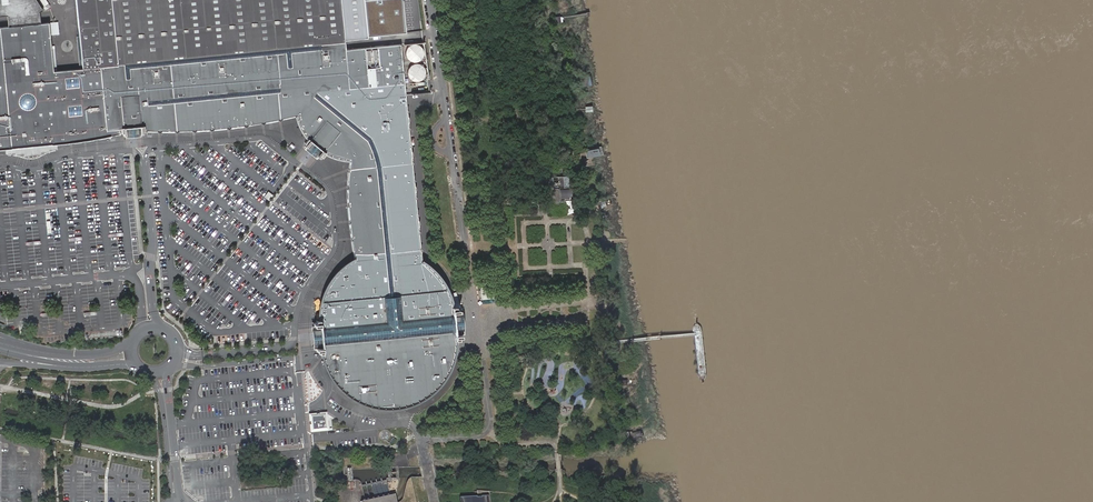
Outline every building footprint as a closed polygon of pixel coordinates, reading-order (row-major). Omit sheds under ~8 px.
[(411,150),(405,94),(405,92),(400,44),(346,50),(345,39),(341,0),(75,0),(82,70),(52,73),(48,23),(40,24),(8,27),(0,28),(0,150),(70,143),(86,140),(104,137),(119,134),(119,130),(121,130),(120,127),(129,127),(130,129),(131,129),(132,129),(134,129),(135,128),(135,127),(136,126),(144,125),(144,131),(160,132),(192,131),(220,129),(247,126),(281,119),(295,116),(300,128),(304,133),(307,138),(314,143),(313,145),(313,146),(313,147),(314,148),(315,148),(316,149),(318,149),(319,148),(325,153),(332,156),(335,157),(343,159),(349,160),(347,187),(347,204),(349,221),(351,238),(354,260),(351,261),(343,267),(338,272),(334,276),(330,282),(326,288),(323,296),(322,300),(320,307),(319,317),(319,319),(320,333),(319,333),(318,334),(318,335),(317,336),(317,337),(318,338),(319,339),(320,339),(321,339),(322,352),(324,358),(327,368),(331,375),(334,380),(338,385),(343,390),(348,394),(352,397),(361,402),(373,406),(382,407),(392,407),(400,406),(409,404),(414,402),(425,396),(429,393),(436,387),(440,382),(444,377),(447,371),(451,362),(453,353),(454,341),(452,323),(451,306),(448,297),(445,289),(441,283),(438,278),(431,270),(421,262),(411,150)] [(7,16),(8,19),(8,27),(41,24),(40,16),(39,12),(43,9),(37,1),(36,0),(0,0),(0,16),(7,16)] [(345,39),(367,37),(363,1),(363,0),(341,0),(345,39)] [(367,37),(405,34),(402,0),(373,0),(363,1),(367,37)] [(407,58),(411,61),(417,61),(422,58),(423,53),(422,47),(417,44),(412,44),(407,47),(405,52),(407,58)] [(415,63),(410,66),(407,71),(408,77),(412,81),(418,82),(423,79),(426,74),(425,68),(420,64),(415,63)] [(206,169),(203,166),(194,177),(197,179),(206,169)] [(565,180),(547,180),(548,203),(559,202),(559,204),(565,204),(565,202),(571,202),(570,191),(565,191),(565,180)] [(225,184),(222,181),(213,192),(217,194),(225,184)] [(272,195),(268,192),(264,196),(269,200),(272,195)] [(244,199),(241,196),(232,207),(236,210),(244,199)] [(199,216),(196,214),(188,225),(191,227),(199,216)] [(284,230),(281,228),(272,239),(275,241),(284,230)] [(218,231),(215,229),(207,240),(210,242),(218,231)] [(308,250),(305,247),(297,258),(300,260),(308,250)] [(258,263),(255,260),(246,271),(249,274),(258,263)] [(192,264),(189,262),(181,272),(184,275),(192,264)] [(282,282),(279,280),(271,291),(274,293),(282,282)] [(232,296),(229,293),(220,304),(223,306),(232,296)] [(256,315),(253,313),(245,323),(248,326),(256,315)] [(326,413),(311,414),(313,433),(332,431),(330,413),(326,413)]
